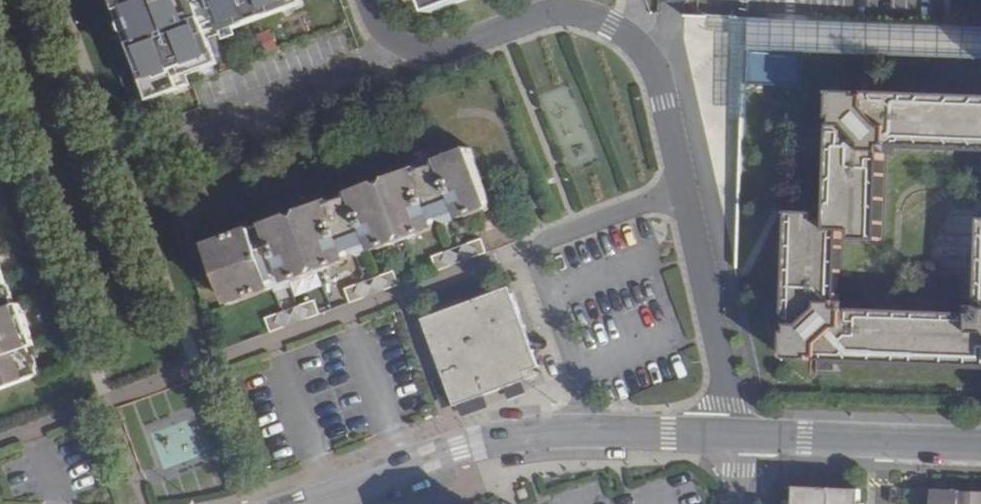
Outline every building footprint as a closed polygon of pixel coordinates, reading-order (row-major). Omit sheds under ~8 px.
[(153,99),(117,0),(113,0),(150,100),(153,99)] [(153,99),(167,94),(181,89),(179,80),(188,76),(186,68),(215,56),(209,40),(298,7),(295,0),(117,0),(153,99)] [(430,13),(464,0),(425,0),(430,13)] [(758,87),(757,17),(728,17),(728,88),(758,87)] [(760,48),(830,49),(830,26),(760,25),(760,48)] [(217,65),(215,56),(186,68),(188,76),(217,65)] [(179,80),(181,89),(191,85),(188,76),(179,80)] [(399,82),(380,89),(384,99),(402,92),(399,82)] [(838,97),(833,226),(817,225),(817,217),(791,216),(784,359),(980,367),(980,229),(978,315),(836,309),(839,241),(880,243),(884,145),(980,150),(980,103),(838,97)] [(232,304),(350,260),(345,248),(370,239),(374,252),(440,227),(436,215),(459,205),(465,219),(498,205),(497,203),(475,144),(441,157),(443,163),(419,172),(417,166),(350,190),(353,196),(331,204),(328,198),(209,242),(232,304)] [(44,374),(33,347),(40,343),(26,304),(21,306),(2,250),(6,249),(0,233),(0,390),(44,374)] [(434,261),(439,274),(453,270),(458,260),(448,255),(434,261)] [(384,293),(399,287),(394,273),(379,279),(374,289),(384,293)] [(343,292),(348,306),(364,300),(368,291),(358,286),(343,292)] [(537,368),(510,295),(428,325),(458,406),(528,380),(526,373),(537,368)] [(307,321),(322,316),(317,302),(302,307),(297,317),(307,321)] [(281,314),(266,320),(271,334),(287,329),(291,319),(281,314)] [(860,487),(795,486),(795,503),(864,503),(859,502),(860,487)] [(933,488),(932,503),(980,503),(980,490),(933,488)]
